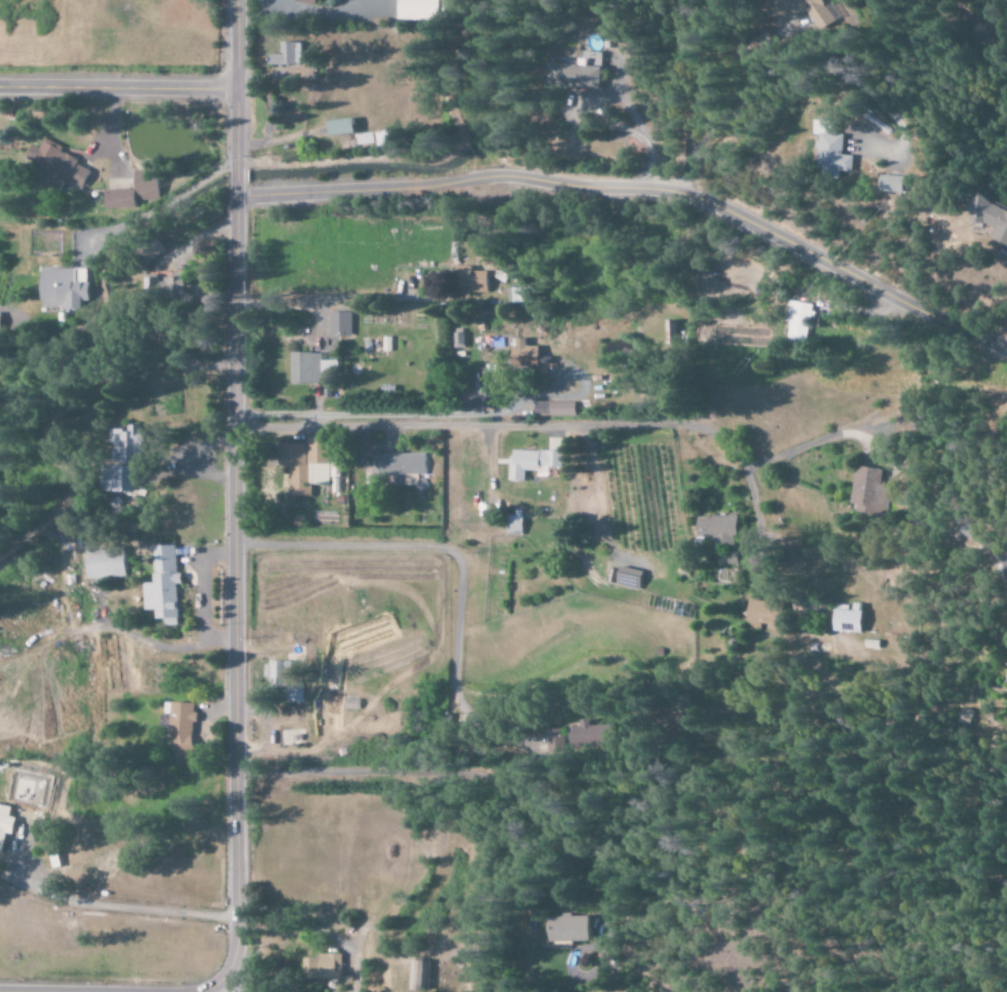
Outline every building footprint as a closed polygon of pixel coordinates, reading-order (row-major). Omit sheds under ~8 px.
[(397,19),(440,20),(441,0),(397,0),(397,19)] [(780,18),(771,19),(774,36),(802,32),(800,15),(814,13),(816,28),(834,25),(830,0),(778,0),(780,18)] [(305,42),(283,43),(283,54),(271,54),(271,65),(306,65),(305,42)] [(579,65),(549,63),(548,87),(600,89),(601,52),(586,52),(585,59),(579,58),(579,65)] [(323,122),(326,137),(351,134),(349,118),(323,122)] [(826,121),(807,120),(806,134),(812,135),(810,168),(817,169),(817,176),(833,177),(834,171),(846,171),(846,155),(836,155),(837,133),(826,133),(826,121)] [(86,188),(93,171),(79,165),(82,160),(64,152),(66,147),(48,139),(44,148),(36,144),(28,162),(86,188)] [(137,209),(136,197),(159,197),(159,171),(137,171),(137,190),(106,190),(106,209),(137,209)] [(898,176),(873,175),(873,191),(897,192),(898,176)] [(959,219),(977,227),(979,223),(992,229),(988,238),(1006,246),(1006,211),(969,195),(959,219)] [(470,272),(470,266),(454,266),(454,293),(486,292),(485,271),(470,272)] [(91,269),(42,269),(42,309),(88,308),(88,301),(91,301),(91,269)] [(182,277),(159,278),(160,292),(169,292),(169,301),(195,300),(195,285),(183,285),(182,277)] [(508,288),(509,303),(528,303),(528,288),(508,288)] [(813,305),(788,301),(785,323),(789,323),(786,340),(807,343),(813,305)] [(349,313),(327,312),(326,336),(349,336),(349,313)] [(524,339),(508,339),(508,368),(537,367),(536,346),(524,346),(524,339)] [(289,384),(320,384),(319,369),(333,369),(333,361),(317,362),(317,352),(288,353),(289,384)] [(484,395),(467,396),(467,408),(485,407),(484,395)] [(574,417),(574,402),(533,402),(533,416),(574,417)] [(135,492),(136,457),(143,457),(143,442),(148,442),(148,432),(141,432),(141,425),(131,425),(130,429),(112,429),(112,443),(115,443),(115,463),(113,463),(113,492),(135,492)] [(288,496),(310,497),(310,485),(327,485),(328,438),(305,438),(305,444),(279,444),(279,467),(288,467),(288,496)] [(537,467),(560,468),(560,451),(508,450),(508,481),(523,481),(524,471),(537,471),(537,467)] [(423,454),(367,455),(368,477),(393,477),(393,487),(416,486),(416,475),(423,475),(423,454)] [(886,470),(857,466),(850,512),(880,516),(886,470)] [(521,535),(520,514),(504,514),(505,535),(521,535)] [(694,516),(694,541),(735,541),(735,516),(694,516)] [(156,545),(156,583),(146,583),(147,610),(155,610),(155,619),(164,619),(164,626),(179,625),(178,584),(184,584),(184,573),(178,573),(178,545),(156,545)] [(90,548),(91,579),(128,577),(127,546),(90,548)] [(778,625),(780,604),(749,600),(746,621),(778,625)] [(833,632),(860,633),(861,604),(852,604),(852,610),(833,609),(833,632)] [(291,661),(270,660),(269,678),(272,678),(271,693),(303,694),(304,680),(291,679),(291,661)] [(197,757),(197,719),(197,702),(168,702),(168,714),(173,714),(173,746),(172,746),(172,757),(197,757)] [(581,721),(555,728),(547,728),(547,735),(531,739),(531,748),(533,754),(552,753),(569,748),(609,747),(609,738),(618,735),(618,725),(611,725),(609,720),(581,721)] [(52,784),(20,777),(15,799),(48,806),(52,784)] [(0,805),(0,850),(5,851),(8,834),(16,835),(19,818),(13,817),(14,807),(0,805)] [(589,941),(589,916),(549,916),(549,941),(589,941)] [(323,978),(343,979),(343,954),(322,953),(322,958),(306,957),(306,974),(323,975),(323,978)] [(431,991),(432,960),(413,960),(412,991),(431,991)]
